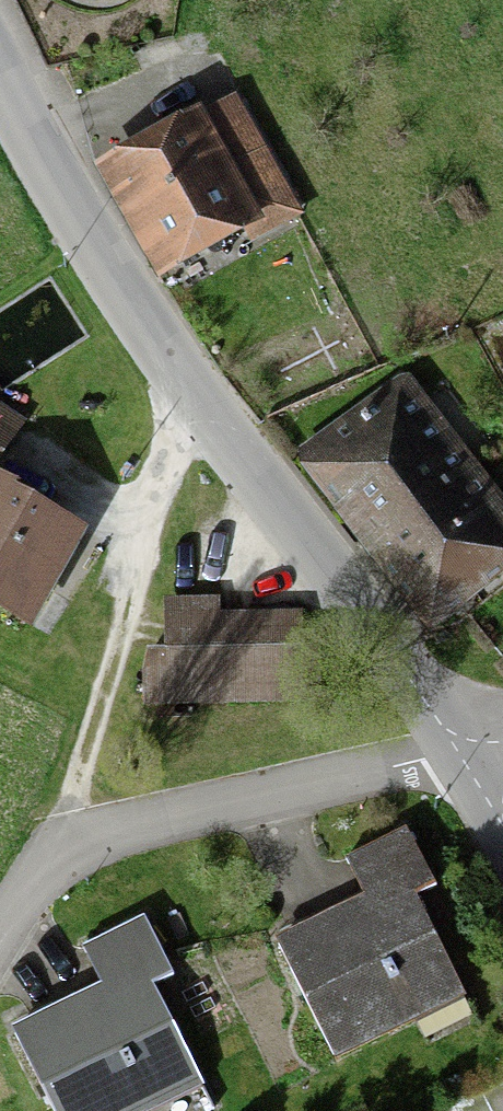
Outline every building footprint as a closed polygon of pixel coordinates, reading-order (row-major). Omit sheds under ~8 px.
[(130,185),(170,259),(253,214),(212,140),(130,185)] [(386,529),(466,466),(399,382),(319,446),(386,529)] [(11,415),(0,408),(0,434),(11,415)] [(466,466),(386,529),(441,598),(502,549),(502,513),(466,466)] [(2,499),(0,503),(0,584),(26,597),(60,528),(2,499)] [(172,704),(321,708),(323,630),(174,626),(172,704)] [(296,951),(341,1051),(460,997),(414,898),(296,951)] [(192,1082),(148,981),(35,1030),(70,1110),(125,1110),(192,1082)]
